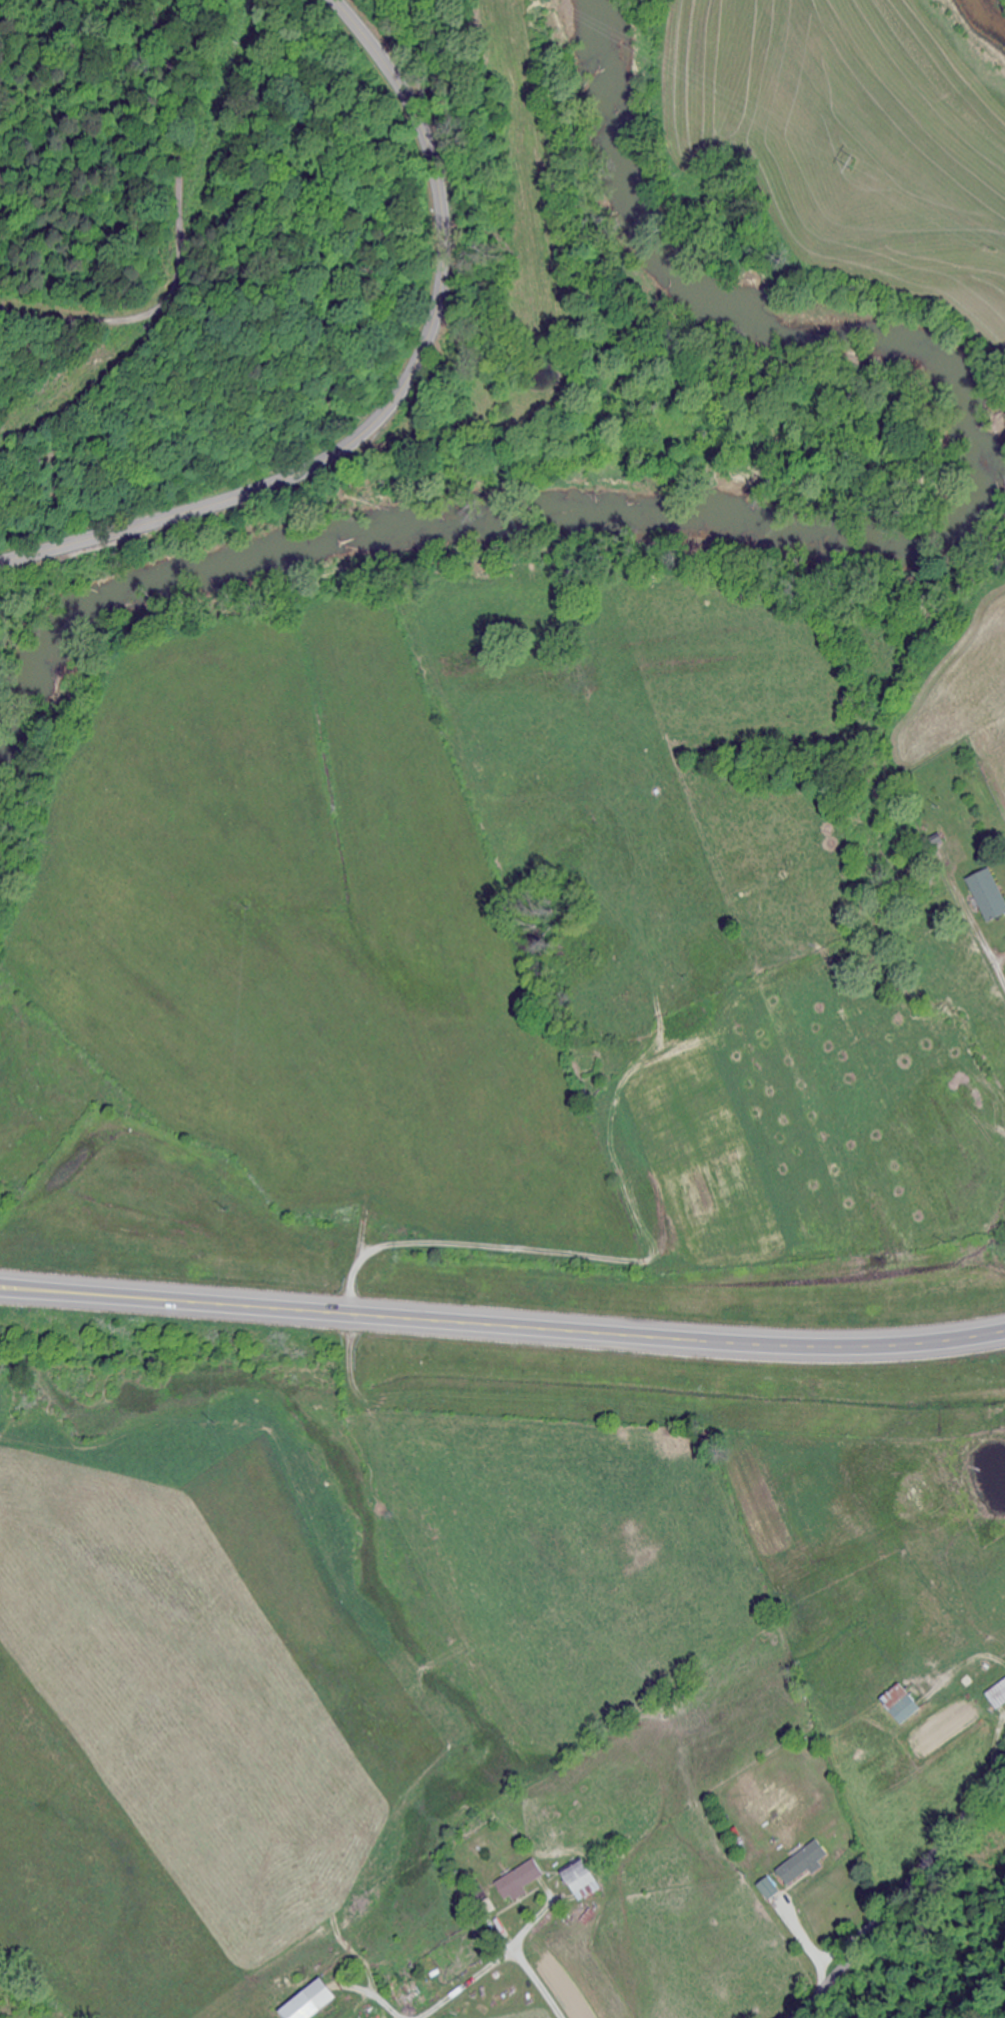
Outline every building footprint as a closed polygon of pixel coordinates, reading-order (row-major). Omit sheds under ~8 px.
[(968,878),(987,923),(1004,916),(1004,899),(992,868),(968,878)] [(985,1692),(994,1710),(1004,1704),(1004,1682),(985,1692)] [(879,1701),(901,1727),(921,1710),(899,1684),(879,1701)] [(818,1864),(827,1857),(817,1842),(775,1871),(787,1889),(820,1866),(818,1864)] [(580,1903),(601,1889),(581,1859),(560,1873),(580,1903)] [(528,1894),(525,1890),(545,1878),(534,1860),(495,1884),(509,1906),(528,1894)] [(756,1887),(767,1902),(779,1894),(768,1879),(756,1887)] [(437,1996),(417,1965),(388,1985),(409,2015),(437,1996)] [(323,1980),(280,2010),(285,2017),(313,2017),(338,2001),(323,1980)]
